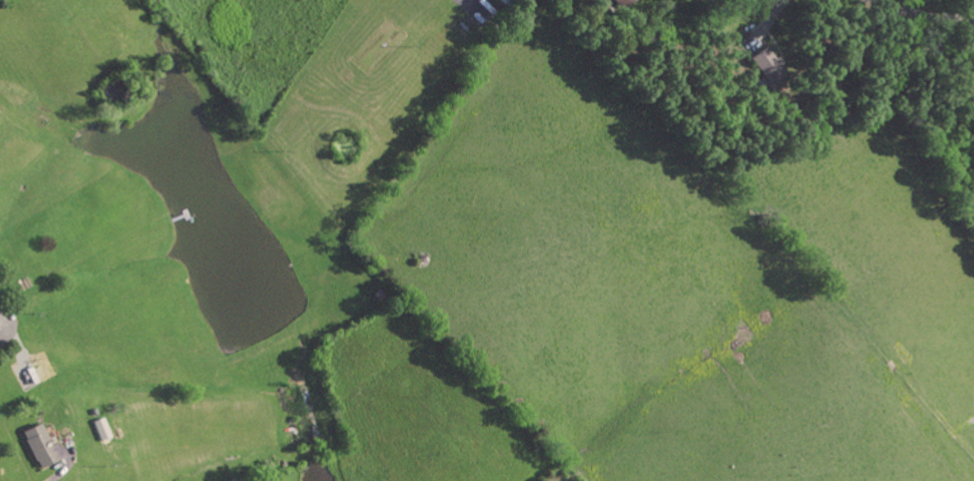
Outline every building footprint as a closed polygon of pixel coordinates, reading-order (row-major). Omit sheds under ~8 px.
[(621,11),(635,0),(613,0),(621,11)] [(785,73),(765,45),(748,57),(768,85),(785,73)] [(54,462),(41,424),(22,431),(35,469),(54,462)]
